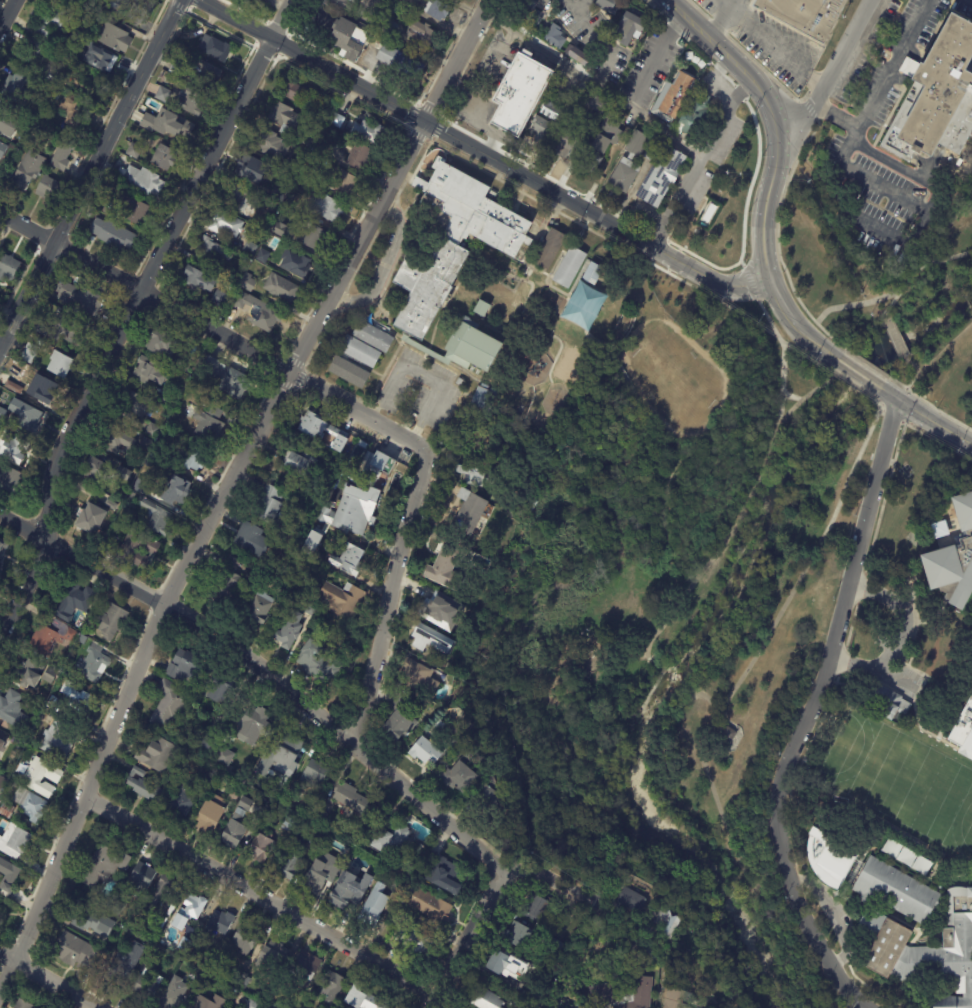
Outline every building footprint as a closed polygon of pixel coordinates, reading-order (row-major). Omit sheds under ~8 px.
[(110,5),(112,0),(132,0),(128,7),(120,3),(117,9),(110,5)] [(127,16),(136,0),(154,0),(158,2),(145,26),(140,23),(137,27),(133,24),(135,21),(127,16)] [(330,1),(331,0),(357,0),(350,12),(330,1)] [(432,2),(433,0),(434,1),(434,0),(437,0),(451,8),(445,19),(443,18),(440,22),(423,12),(429,2),(432,4),(433,3),(432,2)] [(596,5),(598,0),(618,0),(616,5),(618,6),(614,14),(603,9),(596,5)] [(750,7),(754,0),(846,0),(822,43),(750,7)] [(537,5),(535,9),(543,13),(540,21),(543,23),(540,29),(522,19),(531,1),(537,5)] [(58,44),(36,31),(40,23),(53,30),(54,28),(41,21),(47,10),(49,11),(53,5),(74,16),(58,44)] [(955,9),(971,18),(971,128),(957,156),(940,146),(935,155),(925,149),(924,152),(915,147),(906,163),(878,148),(914,80),(897,71),(905,57),(921,65),(924,59),(927,61),(955,9)] [(619,42),(613,39),(628,12),(648,22),(647,24),(648,25),(648,28),(646,31),(643,32),(642,33),(637,31),(628,48),(619,42)] [(371,34),(365,45),(364,45),(363,46),(364,46),(355,63),(340,55),(343,48),(331,42),(335,33),(333,32),(340,18),(343,20),(343,18),(356,25),(356,26),(371,34)] [(399,25),(393,36),(383,31),(389,19),(399,25)] [(437,40),(435,44),(432,42),(429,48),(408,36),(411,30),(408,28),(413,19),(423,25),(424,23),(432,27),(431,29),(440,34),(437,40)] [(127,31),(130,32),(128,35),(133,38),(126,53),(120,50),(120,51),(96,39),(106,20),(127,31)] [(557,24),(562,28),(560,31),(563,33),(561,35),(567,39),(561,50),(543,38),(554,23),(557,24)] [(70,34),(79,39),(71,53),(61,47),(65,39),(66,40),(70,34)] [(208,36),(211,37),(224,43),(225,42),(233,47),(224,63),(197,49),(205,34),(208,36)] [(63,75),(65,75),(59,87),(42,77),(44,72),(19,58),(27,42),(33,45),(35,39),(48,46),(46,51),(55,56),(50,66),(58,70),(57,71),(63,75)] [(373,48),(369,45),(372,39),(377,41),(373,48)] [(421,74),(417,80),(376,58),(385,42),(425,65),(421,74)] [(576,47),(593,58),(587,67),(565,52),(571,43),(576,47)] [(545,79),(516,135),(490,121),(500,102),(493,99),(517,53),(518,54),(521,48),(530,52),(527,59),(550,71),(545,79)] [(117,64),(119,65),(115,72),(112,70),(109,74),(91,64),(95,57),(92,56),(94,52),(97,54),(99,50),(117,60),(115,63),(117,64)] [(213,83),(209,90),(190,81),(194,73),(189,70),(193,61),(196,63),(198,58),(223,71),(218,81),(215,79),(213,83)] [(169,70),(173,61),(186,67),(181,77),(169,71),(169,70)] [(699,74),(683,104),(668,96),(685,66),(699,74)] [(9,74),(13,77),(16,72),(28,78),(24,87),(34,93),(30,100),(29,99),(25,106),(0,93),(9,74)] [(282,85),(286,77),(290,79),(291,77),(299,81),(297,84),(310,91),(302,105),(282,94),(285,88),(282,86),(282,85)] [(155,96),(160,86),(173,91),(167,104),(154,98),(155,96)] [(185,86),(211,99),(208,105),(205,103),(199,117),(175,105),(185,86)] [(55,92),(61,95),(58,100),(53,97),(55,92)] [(586,106),(590,97),(588,97),(590,92),(610,102),(604,115),(602,114),(601,116),(596,114),(597,111),(586,106)] [(712,97),(710,102),(715,104),(696,138),(698,139),(694,146),(684,140),(688,134),(684,131),(681,135),(675,132),(696,93),(702,96),(704,92),(712,97)] [(77,103),(74,109),(86,116),(78,130),(64,123),(66,118),(65,118),(68,113),(58,108),(61,103),(64,104),(67,98),(77,103)] [(279,132),(282,125),(268,117),(271,111),(268,110),(271,105),(274,106),(276,100),(294,109),(293,111),(302,116),(291,138),(279,132)] [(10,138),(0,133),(0,101),(13,108),(10,115),(20,120),(15,130),(21,134),(17,140),(11,137),(10,138)] [(191,134),(189,138),(180,134),(179,137),(167,131),(165,135),(154,130),(157,126),(156,125),(152,132),(139,125),(151,102),(196,125),(191,134)] [(323,103),(333,108),(326,120),(316,115),(323,103)] [(603,153),(600,151),(598,154),(604,157),(595,175),(588,171),(587,173),(583,171),(584,169),(579,167),(588,149),(595,153),(597,149),(593,147),(600,133),(598,132),(609,111),(625,119),(620,129),(625,132),(618,145),(612,142),(606,154),(603,153)] [(340,115),(345,118),(340,129),(329,123),(334,112),(340,115)] [(547,121),(556,125),(545,145),(535,139),(536,137),(530,134),(535,124),(533,122),(537,115),(547,121)] [(350,133),(355,123),(361,126),(364,120),(377,126),(378,124),(388,129),(379,148),(350,133)] [(47,138),(45,141),(32,134),(38,122),(51,129),(47,138)] [(587,148),(580,144),(577,149),(573,147),(567,159),(561,156),(560,159),(548,152),(561,129),(564,131),(567,126),(580,133),(579,136),(590,142),(587,148)] [(283,160),(270,153),(269,155),(262,151),(263,150),(254,145),(256,141),(253,140),(260,127),(269,132),(270,130),(278,134),(277,136),(283,140),(282,142),(290,146),(283,160)] [(644,133),(652,138),(639,160),(634,157),(632,160),(644,167),(628,195),(608,183),(624,156),(628,159),(631,154),(624,150),(637,129),(644,133)] [(69,154),(66,160),(70,162),(64,172),(49,165),(61,141),(58,140),(56,143),(49,139),(53,130),(61,135),(60,138),(63,139),(64,136),(77,143),(74,149),(72,148),(69,154)] [(301,142),(306,133),(317,138),(312,148),(301,142)] [(653,162),(644,157),(655,136),(660,139),(655,147),(660,149),(653,162)] [(331,144),(325,155),(315,150),(321,139),(331,144)] [(132,142),(142,148),(136,159),(126,153),(132,142)] [(370,165),(366,173),(346,163),(351,153),(350,152),(352,147),(354,148),(357,142),(371,149),(368,156),(370,157),(368,161),(372,163),(370,165)] [(174,164),(173,168),(170,167),(168,171),(151,163),(160,144),(176,152),(173,159),(176,160),(174,164)] [(658,208),(651,204),(650,206),(640,200),(641,198),(636,195),(666,144),(688,157),(680,172),(681,173),(675,185),(673,184),(658,209),(658,208)] [(34,149),(33,151),(46,158),(32,185),(29,184),(25,192),(10,184),(29,146),(34,149)] [(267,170),(260,185),(236,173),(245,154),(269,166),(267,170)] [(287,170),(286,169),(291,158),(303,164),(297,175),(287,170)] [(439,162),(489,187),(484,197),(531,224),(513,260),(468,235),(465,240),(459,238),(457,244),(468,250),(420,342),(392,326),(409,293),(390,282),(403,260),(420,269),(449,218),(438,210),(443,203),(423,192),(439,162)] [(353,191),(350,197),(327,184),(329,181),(323,178),(331,164),(358,178),(352,188),(354,189),(353,191)] [(148,170),(160,176),(159,179),(160,179),(160,178),(163,180),(162,181),(166,183),(158,198),(153,195),(152,198),(132,188),(133,187),(115,178),(120,167),(127,170),(130,165),(141,171),(142,167),(148,170)] [(313,176),(310,183),(299,177),(306,166),(316,172),(313,176)] [(231,172),(228,176),(222,172),(224,167),(231,172)] [(41,199),(33,194),(46,171),(53,175),(51,178),(63,185),(52,205),(41,199)] [(265,199),(259,209),(249,204),(244,212),(237,208),(238,207),(223,199),(226,192),(223,191),(226,187),(230,189),(233,182),(265,199)] [(270,197),(276,185),(288,192),(282,203),(270,197)] [(147,216),(145,219),(144,218),(140,226),(126,219),(133,205),(116,196),(119,189),(136,198),(136,199),(150,206),(146,214),(147,215),(147,216)] [(342,211),(335,224),(316,213),(315,215),(305,210),(316,190),(343,204),(340,209),(343,210),(342,211)] [(97,208),(101,200),(113,206),(109,215),(97,208)] [(245,239),(238,235),(236,239),(221,231),(219,235),(208,229),(212,221),(211,220),(217,208),(224,212),(225,210),(230,212),(229,214),(244,222),(243,225),(251,229),(245,239)] [(132,245),(131,249),(123,246),(121,251),(97,239),(98,236),(89,232),(96,217),(106,222),(107,221),(137,235),(132,245)] [(295,231),(297,233),(292,243),(271,231),(277,222),(279,223),(280,222),(288,226),(287,227),(295,231)] [(319,252),(304,244),(304,245),(296,240),(302,230),(308,233),(313,224),(329,233),(319,252)] [(534,262),(552,228),(568,236),(549,271),(534,262)] [(202,260),(200,260),(201,259),(200,258),(202,255),(201,254),(203,251),(197,248),(204,235),(214,240),(213,242),(234,253),(229,263),(225,261),(223,266),(218,263),(216,268),(202,260)] [(242,251),(248,240),(259,246),(253,257),(242,251)] [(916,250),(905,266),(898,262),(908,245),(916,250)] [(554,278),(572,246),(589,255),(570,290),(553,281),(554,278)] [(267,259),(264,264),(255,259),(261,249),(270,254),(267,259)] [(310,268),(304,280),(284,270),(292,254),(294,255),(295,253),(296,254),(298,251),(312,259),(310,264),(312,265),(310,268)] [(2,282),(0,281),(0,259),(3,253),(9,257),(10,256),(11,256),(13,258),(13,259),(21,263),(11,281),(4,278),(2,282)] [(601,276),(595,286),(582,279),(592,262),(605,269),(601,276)] [(196,293),(190,290),(193,284),(184,279),(186,275),(184,274),(189,265),(204,273),(203,276),(209,279),(211,274),(219,278),(211,294),(202,289),(199,294),(196,293)] [(296,297),(292,304),(277,296),(277,297),(269,293),(270,292),(263,288),(272,272),(300,287),(296,295),(297,295),(296,297)] [(247,273),(252,276),(251,278),(257,281),(251,293),(240,287),(247,273)] [(67,283),(77,288),(75,292),(77,293),(81,286),(106,300),(96,318),(68,303),(67,304),(57,298),(59,294),(56,292),(62,281),(64,283),(65,281),(67,283)] [(221,292),(232,297),(226,309),(211,302),(218,290),(221,292)] [(277,322),(271,333),(251,323),(252,322),(247,320),(252,310),(257,312),(259,308),(255,307),(254,309),(245,304),(242,310),(232,305),(240,290),(249,295),(271,307),(285,315),(281,324),(277,321),(277,322)] [(474,312),(481,299),(492,305),(485,318),(474,312)] [(47,336),(61,312),(88,327),(85,333),(88,334),(80,349),(60,338),(57,342),(47,336)] [(460,316),(491,329),(486,336),(503,345),(486,373),(469,365),(465,370),(442,358),(446,351),(441,348),(460,316)] [(367,324),(395,338),(387,354),(352,336),(361,320),(367,324)] [(172,334),(175,336),(173,339),(180,343),(174,354),(165,349),(162,354),(158,352),(156,354),(148,349),(148,348),(145,346),(155,330),(162,334),(163,331),(171,336),(172,334)] [(371,368),(339,350),(348,335),(382,354),(373,369),(371,368)] [(40,347),(35,342),(39,337),(45,342),(40,347)] [(40,348),(40,349),(32,365),(20,359),(28,343),(40,348)] [(75,367),(72,372),(70,371),(65,380),(47,370),(52,360),(51,359),(55,350),(74,361),(73,364),(76,366),(75,367)] [(211,357),(220,362),(219,363),(229,368),(230,367),(249,377),(247,381),(251,383),(246,392),(245,391),(240,401),(218,389),(222,382),(201,371),(209,355),(211,357)] [(369,373),(371,374),(362,390),(328,371),(337,355),(369,373)] [(142,356),(158,365),(159,363),(164,366),(176,373),(171,382),(164,378),(161,384),(150,379),(147,385),(139,381),(140,378),(134,374),(139,365),(137,364),(142,356)] [(194,367),(189,376),(180,370),(185,362),(194,367)] [(56,393),(55,394),(56,394),(50,406),(25,393),(31,383),(32,384),(37,373),(60,385),(56,393)] [(459,378),(466,382),(463,387),(456,384),(459,378)] [(24,389),(20,396),(6,388),(10,382),(24,389)] [(489,388),(488,390),(495,393),(486,412),(471,404),(479,386),(481,387),(482,384),(490,387),(489,388)] [(154,411),(148,408),(142,418),(130,411),(129,414),(120,409),(121,407),(119,406),(122,399),(124,400),(129,390),(157,405),(154,411)] [(163,400),(168,391),(178,397),(174,406),(163,400)] [(40,422),(38,425),(40,426),(37,430),(42,433),(39,439),(14,425),(26,404),(45,414),(40,422)] [(224,412),(218,421),(223,424),(211,445),(193,434),(200,422),(193,418),(198,409),(204,413),(210,404),(224,412)] [(332,448),(338,438),(325,431),(319,441),(298,430),(308,411),(323,418),(322,420),(340,430),(349,435),(347,439),(349,440),(342,454),(332,449),(332,448)] [(5,423),(0,420),(0,412),(8,416),(5,423)] [(145,433),(151,423),(160,428),(154,438),(145,433)] [(137,441),(132,450),(124,446),(125,448),(125,450),(123,451),(121,450),(118,456),(102,447),(108,436),(105,435),(109,427),(112,428),(113,425),(121,429),(120,432),(137,441)] [(20,466),(0,456),(0,447),(0,444),(4,435),(14,440),(16,438),(29,444),(26,450),(23,449),(20,454),(25,456),(20,466)] [(141,443),(144,437),(155,442),(149,452),(139,447),(141,443)] [(203,468),(202,470),(200,469),(198,472),(191,468),(189,471),(179,465),(180,462),(175,459),(181,450),(188,455),(192,449),(190,448),(194,442),(206,450),(202,457),(208,461),(203,468)] [(163,452),(159,460),(151,456),(156,446),(164,450),(163,452)] [(319,463),(309,480),(285,467),(286,465),(282,463),(289,450),(307,460),(309,456),(320,462),(319,463)] [(397,461),(397,462),(390,475),(384,472),(377,484),(361,476),(373,454),(376,455),(378,451),(397,461)] [(110,467),(100,486),(91,481),(91,480),(84,475),(87,469),(85,467),(91,456),(110,467)] [(14,497),(0,490),(0,474),(4,465),(24,475),(14,497)] [(118,471),(120,466),(132,473),(128,482),(116,476),(118,471)] [(487,473),(483,488),(463,484),(465,475),(456,473),(458,466),(467,468),(468,466),(472,467),(472,469),(487,473)] [(177,476),(192,484),(189,489),(191,490),(183,506),(173,500),(172,503),(161,497),(162,494),(159,492),(164,483),(169,474),(176,478),(177,476)] [(149,484),(143,495),(132,489),(138,478),(149,484)] [(282,505),(277,515),(284,519),(278,530),(250,514),(267,484),(283,493),(278,502),(282,505)] [(364,537),(349,532),(348,536),(345,535),(344,538),(340,536),(341,535),(338,534),(340,530),(330,526),(313,558),(303,552),(315,527),(317,528),(320,522),(316,519),(323,506),(332,511),(332,512),(337,514),(347,487),(351,488),(351,487),(370,493),(371,488),(382,492),(373,517),(377,519),(374,527),(368,525),(364,537)] [(315,487),(325,494),(319,505),(308,498),(315,487)] [(488,508),(471,537),(452,526),(466,502),(458,497),(463,488),(490,504),(488,508)] [(950,495),(971,489),(971,588),(961,609),(947,601),(948,599),(942,597),(945,592),(937,588),(937,586),(929,588),(919,554),(953,543),(950,534),(960,531),(950,495)] [(136,494),(131,504),(125,501),(131,491),(136,494)] [(166,537),(165,538),(142,524),(149,511),(137,504),(140,497),(172,515),(167,523),(169,523),(167,528),(170,530),(166,537)] [(94,505),(89,517),(99,522),(98,523),(106,527),(101,538),(93,534),(90,541),(74,533),(82,516),(78,514),(84,500),(94,505)] [(269,549),(263,560),(234,544),(246,522),(264,531),(261,536),(273,542),(269,549)] [(154,556),(140,549),(138,553),(150,559),(144,570),(117,556),(131,530),(142,535),(142,534),(161,544),(156,554),(156,553),(154,556)] [(345,542),(365,552),(359,563),(362,564),(360,568),(362,569),(357,579),(328,563),(332,555),(340,559),(345,550),(332,544),(336,537),(345,542)] [(461,556),(452,577),(460,581),(454,592),(423,577),(428,566),(433,568),(443,547),(461,556)] [(221,577),(230,557),(241,561),(235,575),(242,578),(239,586),(236,585),(226,607),(204,597),(210,583),(217,586),(221,577)] [(276,591),(274,593),(264,587),(269,578),(279,584),(276,591)] [(358,612),(352,624),(324,609),(328,602),(318,596),(326,582),(343,591),(348,583),(368,594),(358,612)] [(88,587),(97,592),(85,615),(76,609),(72,616),(74,617),(69,625),(52,615),(57,605),(59,606),(60,604),(53,599),(60,587),(65,589),(67,585),(70,586),(72,583),(80,587),(79,590),(83,593),(86,586),(88,587)] [(274,600),(266,616),(268,617),(263,627),(241,615),(245,608),(249,610),(258,591),(262,593),(263,591),(267,594),(266,596),(274,600)] [(418,615),(427,599),(431,601),(437,591),(466,607),(451,634),(417,616),(418,615)] [(109,602),(130,614),(119,633),(117,632),(111,643),(102,639),(103,636),(101,635),(102,634),(93,629),(107,602),(109,602)] [(313,618),(304,612),(310,602),(320,608),(314,618),(313,618)] [(303,615),(299,624),(303,626),(299,633),(301,634),(297,642),(295,640),(289,652),(281,648),(282,644),(271,638),(275,629),(281,632),(292,610),(303,615)] [(278,623),(272,632),(265,628),(270,619),(278,623)] [(410,629),(414,623),(443,639),(435,654),(433,653),(430,660),(414,651),(419,640),(408,634),(410,629)] [(34,635),(39,625),(58,636),(49,652),(50,653),(45,662),(26,651),(30,644),(29,643),(34,635)] [(65,631),(68,627),(79,633),(72,645),(61,639),(65,631)] [(336,680),(336,681),(331,677),(324,687),(303,671),(304,669),(295,661),(310,640),(328,653),(326,657),(330,661),(333,656),(345,665),(340,671),(342,672),(336,680)] [(104,649),(101,654),(111,660),(96,685),(78,675),(80,672),(75,669),(82,657),(87,659),(90,654),(87,652),(93,642),(104,649)] [(164,674),(170,664),(173,665),(174,664),(172,663),(179,649),(212,668),(206,680),(201,677),(197,684),(193,682),(189,688),(164,674)] [(436,668),(435,671),(434,671),(431,676),(441,681),(432,698),(400,681),(407,666),(400,663),(404,655),(431,669),(433,666),(436,668)] [(42,672),(40,677),(41,677),(34,690),(28,687),(26,691),(19,687),(22,681),(13,675),(18,666),(20,668),(22,664),(23,665),(27,658),(44,668),(42,672)] [(42,680),(45,674),(55,679),(51,685),(42,680)] [(203,694),(214,674),(233,685),(222,705),(203,694)] [(159,703),(165,694),(156,689),(163,677),(179,686),(177,689),(187,695),(185,700),(187,702),(180,715),(177,713),(168,729),(147,717),(156,702),(159,704),(159,703)] [(913,705),(906,717),(899,713),(894,723),(884,717),(886,713),(862,699),(872,680),(904,698),(903,700),(913,705)] [(69,698),(60,693),(66,681),(76,686),(69,698)] [(2,726),(0,725),(0,697),(3,699),(9,689),(22,697),(21,699),(19,703),(24,706),(20,713),(29,719),(21,732),(5,722),(2,726)] [(91,705),(87,712),(75,706),(83,692),(95,698),(91,705)] [(389,706),(400,692),(414,703),(407,711),(419,721),(405,737),(402,735),(396,742),(380,729),(395,711),(389,706)] [(947,742),(971,697),(971,762),(957,754),(960,749),(947,742)] [(253,746),(236,737),(238,732),(236,731),(240,724),(238,723),(240,720),(241,721),(251,702),(261,708),(262,706),(271,711),(266,720),(269,721),(262,733),(260,732),(253,746)] [(80,733),(66,759),(57,753),(54,758),(39,749),(45,738),(42,737),(45,731),(47,732),(54,719),(80,733)] [(466,724),(471,728),(460,743),(454,739),(456,737),(452,734),(462,720),(466,724)] [(209,731),(219,736),(211,751),(200,744),(208,730),(209,731)] [(301,748),(295,760),(299,762),(291,777),(276,769),(270,779),(260,773),(265,765),(260,762),(269,747),(275,750),(280,742),(280,743),(286,731),(305,742),(301,748)] [(152,767),(134,757),(140,745),(147,748),(152,739),(154,740),(158,734),(181,747),(176,755),(174,754),(171,759),(173,760),(170,768),(168,767),(167,769),(166,769),(164,773),(152,767)] [(437,747),(443,753),(433,765),(428,760),(425,764),(417,756),(415,759),(408,752),(423,735),(428,741),(431,738),(437,744),(435,746),(437,747)] [(218,750),(224,739),(237,746),(239,743),(243,745),(241,748),(245,750),(239,761),(218,750)] [(234,754),(221,746),(214,758),(227,766),(234,754)] [(55,762),(52,767),(64,773),(57,785),(44,778),(40,785),(42,785),(46,783),(55,788),(49,800),(25,788),(28,782),(23,779),(30,766),(29,765),(30,762),(32,763),(35,757),(42,761),(45,756),(55,762)] [(299,781),(312,758),(319,762),(320,761),(325,763),(324,765),(330,768),(319,789),(313,785),(311,788),(299,781)] [(444,782),(436,777),(445,766),(450,771),(459,760),(478,776),(463,794),(455,787),(453,790),(444,782)] [(146,773),(143,778),(135,774),(133,778),(138,781),(139,778),(155,788),(156,786),(164,791),(157,801),(150,797),(148,800),(143,797),(142,798),(138,796),(140,794),(133,790),(134,788),(123,782),(127,775),(128,776),(134,766),(146,773)] [(209,788),(200,784),(206,773),(215,778),(209,788)] [(12,775),(17,778),(15,783),(9,780),(12,775)] [(196,790),(200,793),(184,820),(176,815),(176,814),(166,809),(177,791),(176,790),(178,786),(174,784),(176,779),(196,790)] [(355,788),(358,789),(356,792),(370,800),(362,815),(332,798),(335,792),(334,791),(339,782),(344,785),(345,782),(355,788)] [(496,789),(504,795),(492,812),(474,799),(486,782),(496,789)] [(294,788),(304,794),(300,802),(285,794),(291,786),(294,788)] [(48,809),(41,821),(39,820),(36,826),(29,822),(30,819),(23,815),(24,813),(19,810),(21,807),(11,801),(19,787),(48,804),(46,807),(48,809)] [(235,802),(227,798),(231,790),(239,794),(235,802)] [(229,802),(211,835),(196,827),(199,821),(196,819),(211,792),(229,802)] [(254,803),(248,813),(246,812),(240,822),(249,827),(235,849),(219,840),(239,807),(237,806),(243,795),(254,802),(254,803)] [(9,820),(0,815),(0,811),(5,803),(15,809),(9,820)] [(291,832),(281,827),(287,816),(297,822),(291,832)] [(400,823),(413,830),(409,836),(423,845),(418,855),(410,850),(405,859),(397,854),(399,851),(396,848),(392,855),(384,851),(384,852),(371,844),(373,841),(370,839),(372,834),(376,836),(381,826),(391,832),(398,821),(400,823)] [(5,845),(15,826),(33,836),(28,846),(30,848),(25,856),(5,845)] [(270,833),(272,835),(271,838),(276,841),(263,864),(253,858),(254,856),(247,852),(258,832),(263,835),(265,830),(270,833)] [(840,894),(832,891),(824,885),(818,878),(814,869),(811,860),(810,851),(811,842),(812,837),(815,831),(861,856),(840,894)] [(319,848),(309,842),(314,832),(324,837),(319,848)] [(302,843),(296,854),(303,858),(291,880),(275,871),(294,838),(302,843)] [(932,863),(887,838),(880,851),(925,876),(932,863)] [(639,841),(647,846),(638,860),(630,855),(639,841)] [(102,843),(114,850),(116,847),(122,851),(122,850),(132,857),(125,869),(117,865),(107,882),(100,878),(94,889),(83,882),(88,872),(87,871),(92,863),(87,861),(91,854),(93,856),(101,842),(102,843)] [(343,862),(334,857),(340,846),(350,852),(344,862),(343,862)] [(439,854),(448,859),(447,860),(463,868),(461,872),(469,876),(459,896),(424,878),(427,872),(429,873),(430,870),(433,872),(436,867),(424,861),(430,849),(439,854)] [(320,854),(328,858),(325,862),(334,867),(318,896),(310,891),(310,890),(301,884),(310,868),(311,868),(319,854),(320,854)] [(946,892),(971,891),(971,1007),(934,1007),(933,997),(962,1000),(962,996),(955,996),(955,981),(900,983),(891,978),(888,983),(862,968),(875,945),(853,933),(867,907),(889,919),(889,920),(916,935),(909,949),(945,949),(944,931),(949,930),(949,923),(935,916),(930,925),(927,924),(926,927),(877,901),(872,909),(858,901),(861,897),(850,891),(869,857),(944,899),(936,912),(946,917),(946,892)] [(2,891),(0,890),(7,878),(0,874),(0,860),(24,874),(15,889),(14,891),(16,892),(12,899),(1,892),(2,891)] [(139,862),(146,865),(147,864),(151,866),(150,868),(157,872),(147,891),(144,889),(139,899),(131,895),(132,893),(126,890),(128,887),(126,886),(139,862)] [(356,911),(346,905),(344,910),(329,902),(331,897),(329,897),(331,893),(330,893),(332,891),(334,892),(338,883),(337,882),(345,868),(358,876),(356,880),(361,882),(367,871),(375,876),(356,911)] [(628,879),(623,887),(613,882),(619,870),(629,876),(628,879)] [(183,884),(178,893),(169,887),(164,896),(162,895),(152,913),(151,912),(149,915),(148,915),(145,919),(140,916),(163,873),(183,884)] [(399,896),(389,891),(395,881),(404,886),(399,896)] [(85,885),(94,890),(90,896),(82,890),(85,885)] [(388,894),(391,896),(380,916),(381,917),(376,926),(359,916),(376,885),(385,889),(383,892),(388,894)] [(628,887),(648,898),(640,914),(617,901),(624,888),(623,887),(625,885),(628,887)] [(452,917),(450,923),(445,921),(444,924),(412,907),(416,901),(415,900),(417,897),(418,897),(422,889),(454,906),(451,912),(454,914),(452,917)] [(526,907),(534,892),(544,897),(545,895),(559,902),(552,913),(548,911),(540,924),(522,914),(526,907)] [(195,896),(199,898),(200,896),(209,900),(203,912),(202,912),(198,920),(193,918),(191,921),(188,920),(183,931),(171,924),(178,912),(179,913),(181,908),(185,910),(187,906),(184,904),(186,900),(185,900),(186,899),(189,893),(195,896)] [(108,911),(114,900),(125,906),(119,917),(108,911)] [(108,937),(89,927),(87,932),(72,924),(73,922),(66,918),(73,905),(76,907),(78,902),(82,904),(81,906),(97,914),(95,917),(99,919),(102,914),(116,922),(108,937)] [(411,910),(408,917),(395,910),(398,903),(412,909),(411,910)] [(684,918),(672,939),(663,934),(666,929),(652,921),(660,908),(665,906),(672,910),(673,916),(678,915),(684,918)] [(223,914),(225,915),(227,911),(236,916),(225,935),(213,928),(210,934),(204,931),(215,910),(223,914)] [(394,944),(393,944),(398,934),(397,933),(403,922),(409,925),(410,923),(416,926),(415,928),(435,939),(424,959),(413,952),(411,955),(405,952),(407,948),(401,945),(400,947),(394,944)] [(532,933),(524,949),(502,938),(507,929),(513,932),(518,922),(534,930),(532,933)] [(251,927),(254,928),(254,927),(261,930),(256,940),(257,941),(253,950),(251,949),(248,956),(239,952),(241,948),(231,943),(240,925),(248,928),(249,926),(251,927)] [(84,954),(82,953),(77,961),(62,953),(63,951),(57,948),(58,946),(52,943),(58,931),(65,935),(65,933),(79,941),(80,939),(85,942),(83,944),(88,946),(84,954)] [(193,941),(188,952),(178,947),(183,936),(193,941)] [(551,941),(553,937),(565,943),(560,953),(548,948),(551,941)] [(285,945),(283,950),(294,955),(287,970),(271,962),(267,969),(256,963),(266,944),(268,945),(271,939),(281,944),(282,941),(286,943),(285,945)] [(131,950),(137,940),(147,946),(142,956),(139,954),(136,959),(130,956),(133,951),(131,950)] [(96,961),(89,958),(95,947),(104,951),(98,962),(96,961)] [(628,958),(645,953),(648,948),(655,951),(658,962),(645,966),(646,969),(631,973),(628,958)] [(145,958),(150,949),(156,951),(151,961),(145,958)] [(302,949),(323,961),(316,973),(315,973),(308,987),(286,976),(301,949),(302,949)] [(523,979),(521,983),(509,976),(508,979),(501,975),(501,976),(486,968),(495,950),(504,955),(505,952),(530,966),(523,979)] [(116,978),(107,973),(113,963),(112,962),(115,958),(119,951),(127,956),(126,958),(132,962),(130,966),(134,968),(123,987),(116,983),(118,979),(116,978)] [(217,957),(213,966),(204,962),(209,952),(217,957)] [(136,997),(130,994),(141,974),(142,975),(145,968),(164,978),(149,1005),(136,997)] [(238,969),(247,973),(241,985),(231,980),(237,969),(238,969)] [(339,974),(348,979),(332,1007),(324,1002),(327,997),(316,991),(324,977),(325,978),(329,970),(335,973),(336,972),(339,974)] [(179,1005),(177,1007),(159,1007),(155,1006),(163,992),(165,993),(175,975),(183,979),(181,984),(189,988),(179,1005)] [(612,1005),(599,1007),(595,1007),(590,987),(613,982),(624,995),(632,993),(633,975),(654,978),(651,1007),(613,1007),(612,1005)] [(243,984),(247,976),(251,978),(247,986),(243,984)] [(389,1006),(392,1007),(357,1007),(345,1002),(357,980),(364,983),(365,984),(362,989),(390,1005),(389,1006)] [(521,993),(528,982),(539,989),(532,1000),(521,993)] [(501,1007),(503,1007),(478,1007),(469,1003),(479,985),(501,997),(500,999),(505,1002),(504,1002),(505,1003),(504,1006),(503,1005),(501,1007)] [(688,1005),(687,1007),(665,1007),(666,1004),(664,1004),(670,986),(694,994),(694,995),(691,1003),(684,1001),(684,1003),(688,1005)] [(237,996),(239,991),(248,995),(246,1000),(237,996)] [(533,1001),(538,992),(547,997),(542,1006),(533,1001)] [(226,999),(222,1007),(196,1007),(193,1006),(199,994),(212,1001),(216,994),(226,999)] [(226,1001),(230,994),(235,996),(231,1004),(226,1001)] [(710,1002),(707,998),(712,994),(717,999),(711,1004),(710,1002)] [(526,1002),(523,1007),(514,1007),(508,1005),(514,995),(526,1002)] [(34,1006),(32,1007),(14,1007),(19,998),(34,1006)] [(263,1007),(262,1007),(244,1007),(249,999),(263,1007)]
